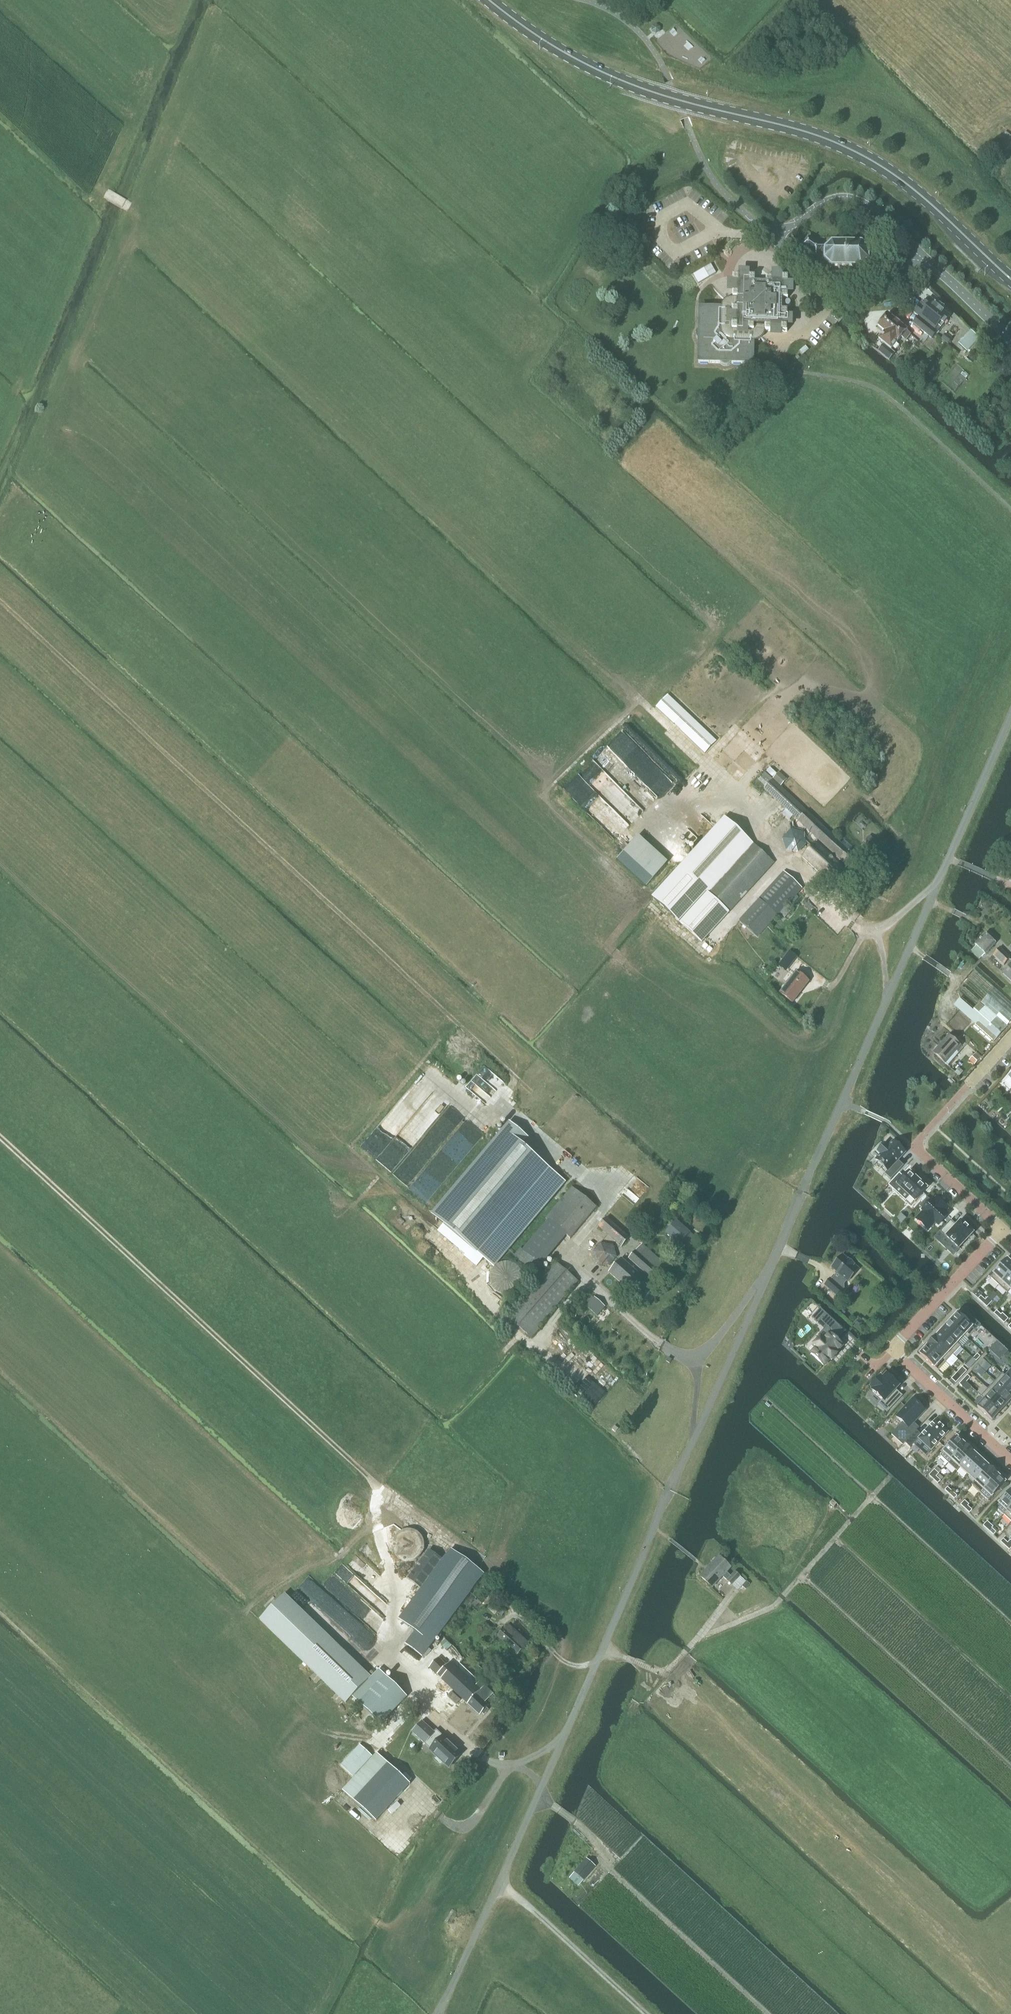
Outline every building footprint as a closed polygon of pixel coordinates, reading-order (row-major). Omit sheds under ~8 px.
[(1005,151),(1010,144),(1010,135),(1005,130),(995,142),(1005,151)] [(825,250),(823,248),(823,247),(809,237),(802,247),(817,256),(818,256),(824,260),(825,260),(832,267),(862,268),(869,260),(869,250),(862,243),(832,243),(825,250)] [(694,274),(699,282),(715,272),(710,264),(694,274)] [(762,340),(762,339),(763,338),(765,337),(765,335),(766,333),(766,331),(787,331),(788,310),(783,310),(783,299),(788,298),(788,277),(767,277),(767,282),(755,282),(755,277),(734,276),(734,297),(731,298),(729,298),(726,300),(725,301),(723,303),(723,304),(722,305),(722,309),(700,308),(699,363),(720,363),(721,365),(723,365),(725,366),(727,366),(729,365),(732,364),(754,364),(755,342),(757,342),(759,342),(760,341),(762,340)] [(917,320),(913,324),(932,339),(935,335),(951,316),(938,305),(939,304),(931,297),(925,304),(922,302),(914,313),(919,317),(917,320)] [(906,341),(911,335),(907,331),(908,331),(888,314),(878,327),(885,333),(879,340),(884,344),(879,351),(890,361),(891,360),(896,354),(892,350),(902,338),(906,341)] [(971,330),(958,343),(967,352),(979,339),(976,336),(971,330)] [(953,339),(946,334),(941,339),(948,345),(953,339)] [(806,346),(800,351),(802,353),(803,355),(809,350),(806,346)] [(802,857),(838,892),(853,877),(838,863),(841,861),(847,867),(857,857),(807,811),(773,780),(764,789),(799,820),(798,821),(837,857),(835,860),(817,842),(802,857)] [(725,817),(679,867),(706,891),(679,921),(702,941),(702,942),(729,913),(775,863),(752,842),(740,831),(725,817)] [(872,845),(875,840),(870,835),(866,840),(872,845)] [(638,836),(624,852),(653,879),(668,862),(638,836)] [(757,938),(778,916),(802,888),(785,872),(760,899),(740,921),(757,938)] [(986,955),(996,944),(986,934),(975,945),(977,946),(971,951),(980,959),(985,954),(986,955)] [(1000,948),(993,955),(1004,966),(1010,958),(1000,948)] [(784,958),(791,963),(797,956),(789,950),(784,958)] [(947,999),(994,1041),(1010,1022),(1010,1002),(974,969),(947,999)] [(792,1003),(809,982),(796,971),(780,993),(792,1003)] [(946,1064),(948,1061),(961,1046),(949,1035),(933,1053),(946,1064)] [(982,1057),(977,1053),(970,1059),(975,1064),(982,1057)] [(510,1122),(432,1215),(478,1253),(494,1267),(566,1181),(550,1168),(523,1145),(529,1139),(510,1122)] [(892,1160),(901,1150),(889,1140),(884,1147),(880,1143),(875,1150),(878,1153),(873,1158),(885,1168),(882,1172),(888,1177),(899,1165),(892,1160)] [(900,1174),(889,1185),(894,1190),(899,1186),(910,1197),(915,1202),(927,1189),(910,1173),(905,1178),(900,1174)] [(570,1239),(589,1216),(597,1207),(573,1187),(545,1217),(549,1220),(523,1250),(520,1248),(513,1256),(538,1277),(545,1269),(542,1265),(567,1236),(570,1239)] [(945,1212),(948,1209),(945,1206),(947,1204),(941,1199),(940,1201),(936,1199),(933,1202),(932,1201),(923,1210),(925,1212),(921,1216),(932,1226),(935,1223),(938,1226),(948,1215),(945,1212)] [(622,1247),(630,1237),(607,1218),(599,1227),(622,1247)] [(691,1233),(677,1220),(666,1233),(679,1245),(680,1245),(686,1250),(697,1238),(691,1233)] [(947,1237),(959,1249),(973,1233),(961,1222),(957,1226),(951,1220),(941,1231),(947,1237)] [(622,1259),(610,1273),(643,1303),(656,1289),(647,1281),(650,1278),(654,1281),(661,1274),(660,1273),(666,1267),(661,1261),(660,1260),(643,1244),(637,1251),(629,1259),(646,1274),(643,1278),(622,1259)] [(843,1254),(832,1266),(849,1281),(859,1269),(843,1254)] [(1010,1272),(1010,1264),(1007,1260),(992,1278),(999,1285),(1010,1272)] [(532,1337),(539,1328),(538,1327),(578,1281),(555,1261),(507,1316),(532,1337)] [(528,1281),(528,1278),(528,1274),(527,1272),(525,1269),(523,1266),(521,1264),(518,1263),(515,1262),(512,1262),(509,1262),(506,1263),(503,1264),(500,1266),(498,1268),(497,1271),(496,1274),(495,1277),(495,1280),(496,1283),(497,1286),(499,1288),(501,1291),(504,1292),(506,1294),(510,1294),(513,1294),(516,1294),(519,1293),(521,1291),(524,1289),(526,1287),(527,1284),(528,1281)] [(1010,1289),(1010,1288),(1010,1272),(999,1285),(1007,1292),(1010,1289)] [(831,1278),(825,1285),(839,1297),(845,1291),(831,1278)] [(588,1298),(583,1303),(598,1317),(606,1307),(595,1296),(591,1301),(588,1298)] [(985,1300),(983,1303),(987,1307),(993,1301),(988,1297),(985,1300)] [(818,1348),(812,1354),(823,1365),(829,1357),(832,1359),(837,1354),(835,1352),(842,1344),(836,1339),(839,1337),(846,1331),(821,1308),(812,1317),(820,1324),(822,1322),(832,1331),(824,1340),(820,1337),(814,1344),(818,1348)] [(957,1315),(950,1322),(964,1335),(968,1338),(975,1331),(980,1325),(971,1316),(964,1310),(958,1316),(957,1315)] [(1001,1315),(998,1318),(1004,1323),(1009,1319),(1003,1313),(1001,1315)] [(950,1322),(943,1330),(957,1343),(960,1346),(962,1348),(970,1340),(968,1338),(964,1335),(950,1322)] [(943,1330),(936,1338),(953,1354),(960,1346),(957,1343),(943,1330)] [(936,1338),(928,1346),(946,1362),(953,1354),(936,1338)] [(1008,1351),(997,1341),(989,1350),(1000,1360),(1008,1351)] [(928,1346),(921,1354),(938,1370),(946,1362),(928,1346)] [(962,1367),(957,1373),(962,1377),(967,1371),(962,1367)] [(880,1375),(869,1387),(872,1389),(871,1390),(882,1400),(878,1404),(887,1413),(903,1396),(897,1390),(900,1387),(893,1381),(894,1379),(887,1373),(883,1378),(880,1375)] [(957,1373),(951,1379),(956,1383),(962,1377),(957,1373)] [(1006,1377),(1003,1374),(996,1381),(1010,1395),(1010,1381),(1006,1377)] [(1006,1405),(1010,1400),(1010,1395),(996,1381),(989,1389),(1006,1405)] [(985,1399),(999,1412),(1006,1405),(989,1389),(982,1396),(985,1399)] [(912,1398),(896,1416),(907,1426),(896,1437),(904,1444),(905,1443),(916,1430),(919,1427),(915,1423),(926,1411),(912,1398)] [(999,1412),(985,1399),(978,1407),(992,1420),(999,1412)] [(916,1430),(905,1443),(910,1447),(918,1439),(931,1451),(949,1432),(935,1420),(921,1435),(916,1430)] [(941,1456),(949,1463),(965,1445),(957,1437),(943,1452),(944,1453),(941,1456)] [(903,1455),(910,1447),(905,1443),(904,1444),(898,1451),(903,1455)] [(961,1467),(974,1453),(965,1445),(949,1463),(957,1470),(961,1467)] [(968,1474),(981,1460),(974,1453),(961,1467),(968,1474)] [(981,1460),(968,1474),(976,1482),(990,1467),(981,1460)] [(973,1485),(981,1493),(998,1475),(990,1467),(976,1482),(973,1485)] [(934,1469),(929,1475),(933,1480),(936,1477),(939,1474),(934,1469)] [(1006,1482),(998,1475),(981,1493),(988,1499),(991,1497),(992,1497),(1006,1482)] [(1010,1508),(1010,1490),(999,1503),(1000,1504),(997,1507),(1005,1515),(1010,1508)] [(963,1502),(961,1505),(965,1509),(968,1506),(969,1504),(965,1500),(963,1502)] [(988,1521),(983,1526),(989,1531),(992,1528),(993,1526),(988,1521)] [(426,1546),(425,1543),(425,1540),(423,1537),(421,1534),(419,1532),(416,1531),(413,1530),(410,1529),(407,1529),(403,1530),(401,1532),(398,1534),(396,1536),(394,1539),(393,1542),(393,1546),(393,1549),(394,1552),(395,1555),(397,1557),(399,1559),(402,1561),(405,1562),(408,1562),(412,1562),(414,1561),(418,1560),(421,1558),(423,1555),(424,1552),(425,1549),(426,1546)] [(452,1550),(400,1620),(416,1632),(406,1644),(422,1656),(483,1574),(452,1550)] [(427,1554),(408,1578),(421,1588),(439,1564),(442,1559),(430,1550),(427,1554)] [(701,1576),(713,1587),(723,1576),(732,1585),(740,1576),(735,1572),(730,1577),(726,1573),(731,1568),(719,1556),(701,1576)] [(494,1589),(490,1594),(499,1602),(503,1597),(494,1589)] [(260,1620),(303,1662),(306,1665),(314,1673),(323,1682),(346,1704),(347,1703),(353,1696),(372,1677),(286,1594),(260,1620)] [(519,1634),(509,1625),(498,1636),(518,1654),(529,1642),(520,1633),(519,1634)] [(445,1653),(449,1649),(442,1643),(438,1647),(445,1653)] [(438,1658),(429,1667),(469,1704),(472,1707),(480,1715),(489,1706),(485,1702),(493,1693),(484,1685),(485,1685),(480,1680),(476,1685),(450,1663),(447,1666),(438,1658)] [(372,1677),(353,1696),(359,1703),(381,1724),(407,1697),(385,1675),(379,1669),(372,1677)] [(407,1716),(392,1730),(399,1737),(406,1731),(403,1727),(410,1720),(407,1716)] [(422,1721),(412,1732),(430,1749),(429,1750),(437,1757),(434,1760),(441,1766),(443,1763),(450,1769),(463,1754),(437,1730),(434,1732),(422,1721)] [(377,1752),(343,1790),(354,1800),(376,1821),(410,1783),(388,1763),(377,1752)] [(574,1872),(570,1877),(579,1885),(584,1880),(591,1872),(595,1866),(586,1858),(582,1862),(574,1872)]
